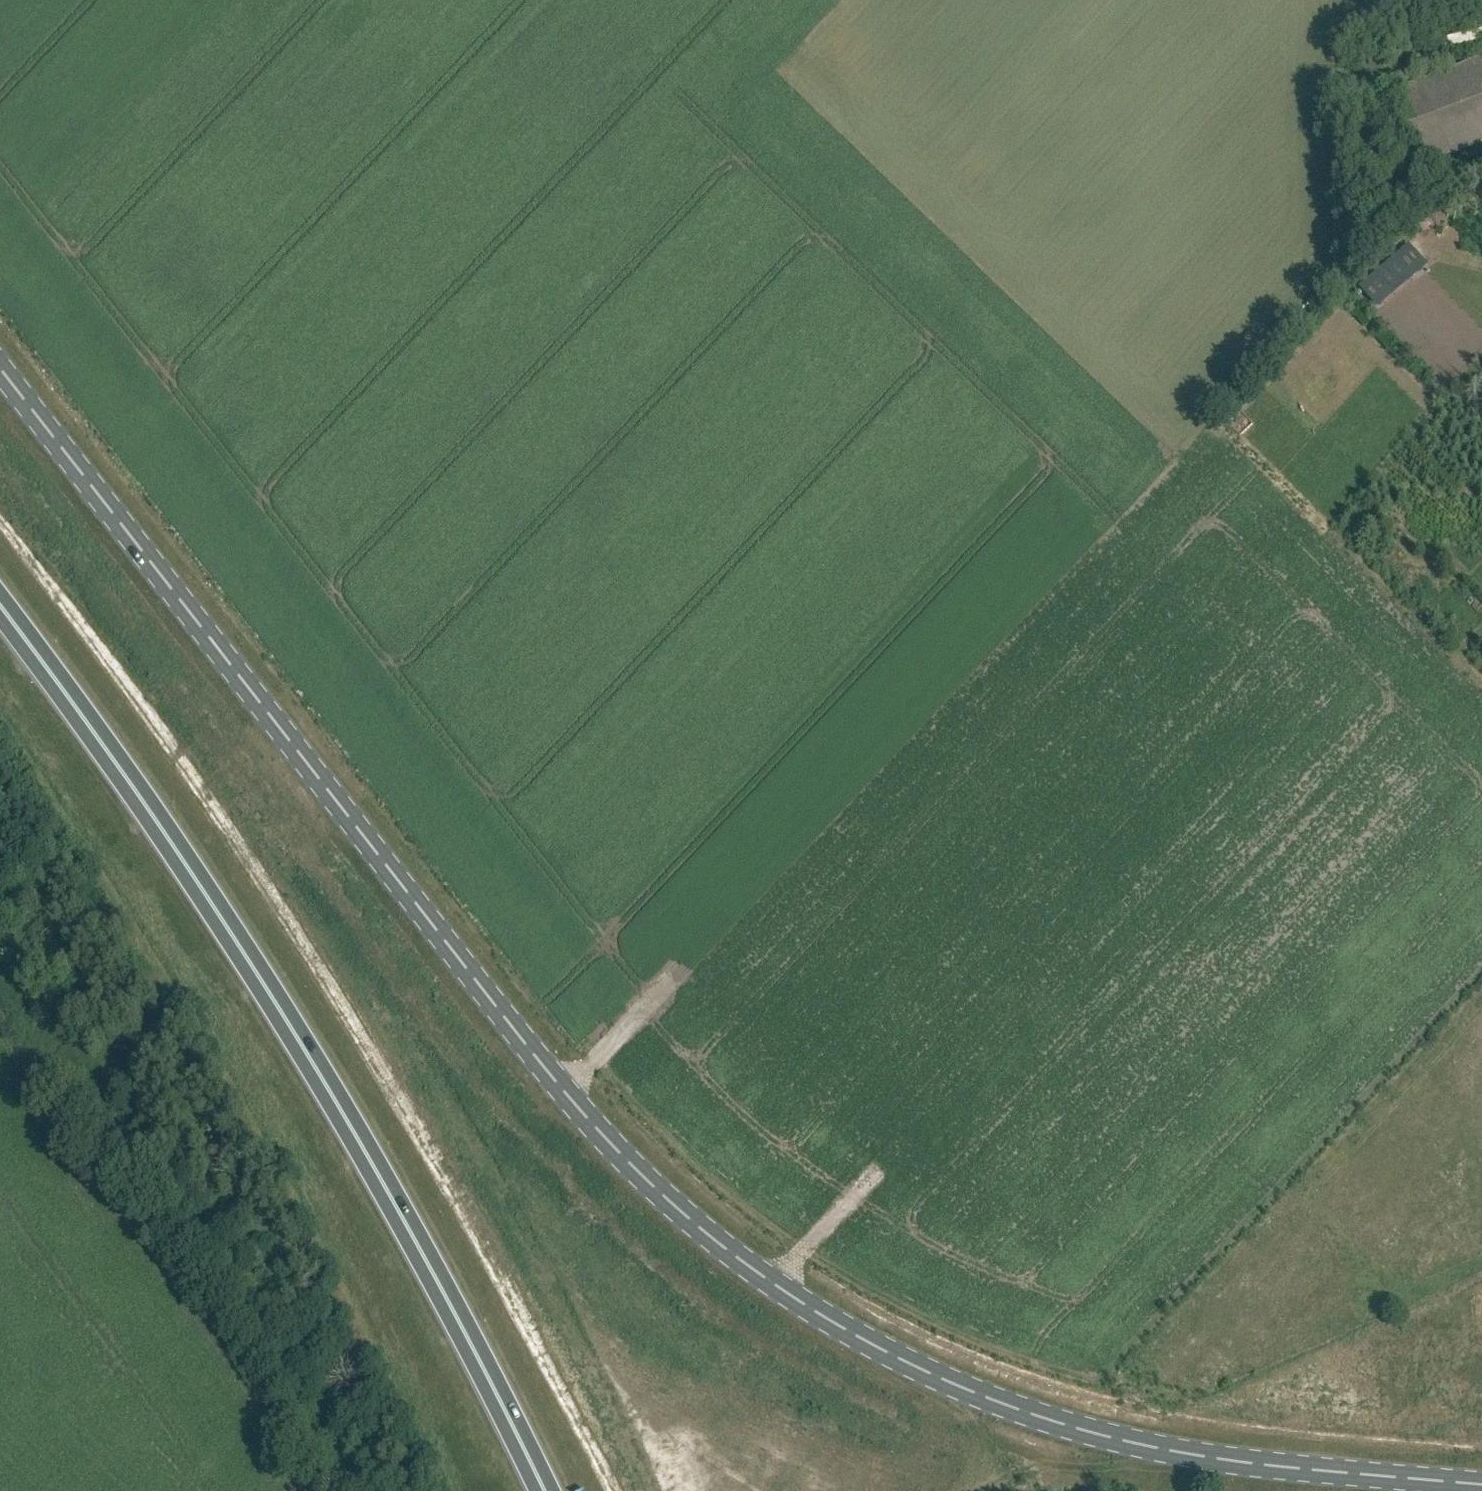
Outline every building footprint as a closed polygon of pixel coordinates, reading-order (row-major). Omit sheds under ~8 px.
[(1421,172),(1481,148),(1481,62),(1392,97),(1421,172)]
